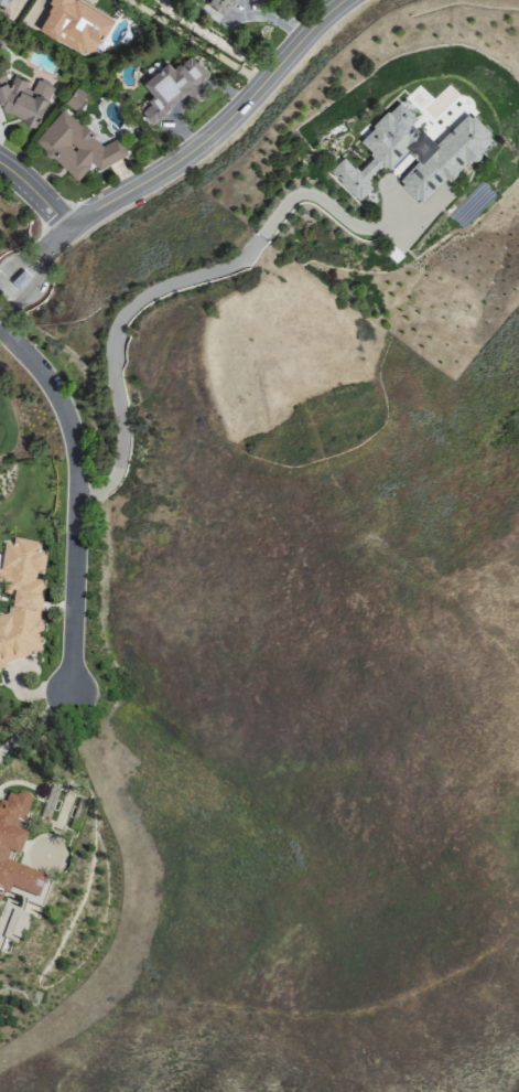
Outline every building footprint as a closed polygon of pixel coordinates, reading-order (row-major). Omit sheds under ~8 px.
[(206,6),(226,16),(234,0),(209,0),(206,6)] [(36,80),(29,96),(26,82),(13,76),(10,83),(6,84),(0,82),(0,108),(20,116),(21,121),(35,128),(53,87),(36,80)] [(86,93),(75,87),(64,105),(76,111),(86,93)] [(421,202),(495,141),(479,121),(469,114),(434,142),(419,133),(417,134),(410,126),(417,116),(397,102),(376,120),(361,142),(373,157),(358,170),(337,156),(329,169),(348,192),(359,200),(373,188),(369,184),(381,166),(391,172),(397,163),(407,154),(417,161),(412,169),(402,177),(410,195),(421,202)] [(77,181),(91,164),(98,170),(120,159),(125,153),(118,138),(101,146),(93,139),(91,134),(64,111),(58,114),(34,142),(41,148),(43,153),(77,181)] [(29,277),(18,289),(9,281),(21,269),(29,277)] [(39,646),(41,624),(39,620),(42,579),(35,578),(33,573),(42,573),(44,552),(38,552),(39,542),(17,540),(2,546),(1,567),(0,567),(0,585),(2,585),(8,601),(7,612),(0,614),(0,668),(5,666),(5,663),(40,650),(39,646)] [(4,863),(7,853),(19,856),(25,834),(12,830),(15,818),(24,820),(29,798),(7,793),(4,806),(0,805),(0,895),(0,894),(7,895),(9,889),(38,897),(44,873),(4,863)] [(27,913),(11,908),(1,936),(17,942),(27,913)]
